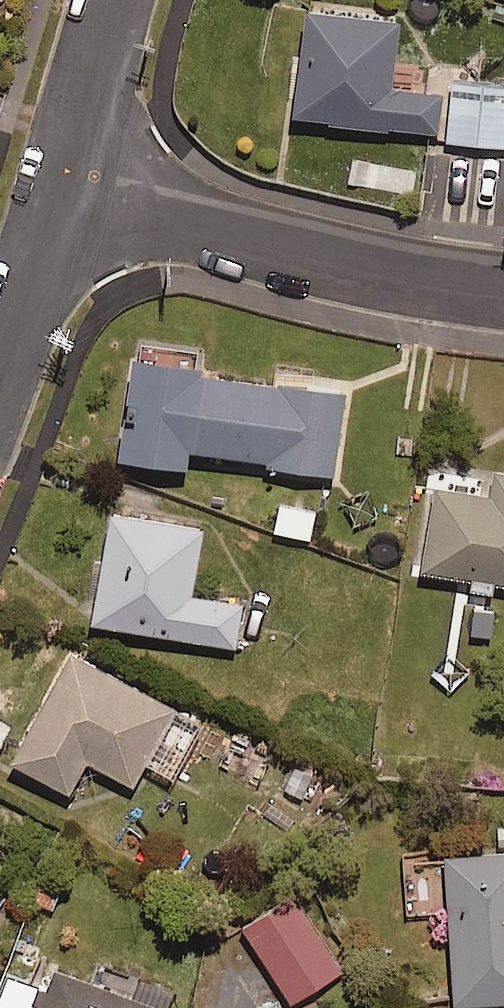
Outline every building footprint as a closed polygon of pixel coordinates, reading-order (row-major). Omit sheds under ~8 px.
[(436,80),(388,75),(395,4),(351,0),(302,0),(291,107),(432,121),(436,80)] [(449,66),(442,130),(503,136),(503,72),(449,66)] [(331,463),(342,377),(182,357),(184,343),(132,337),(118,446),(183,454),(185,438),(271,449),(270,455),(331,463)] [(468,582),(493,585),(494,576),(503,578),(503,462),(492,460),(489,485),(432,477),(419,565),(470,573),(468,582)] [(315,502),(280,492),(271,522),(306,532),(315,502)] [(200,517),(108,500),(88,610),(232,637),(240,593),(188,584),(200,517)] [(173,697),(67,639),(8,749),(67,781),(83,750),(130,776),(173,697)] [(412,844),(414,909),(447,908),(450,994),(503,992),(503,840),(412,844)] [(340,961),(291,883),(240,916),(289,994),(340,961)] [(132,984),(46,954),(38,978),(6,967),(0,985),(0,1007),(166,1007),(175,983),(137,969),(132,984)]
